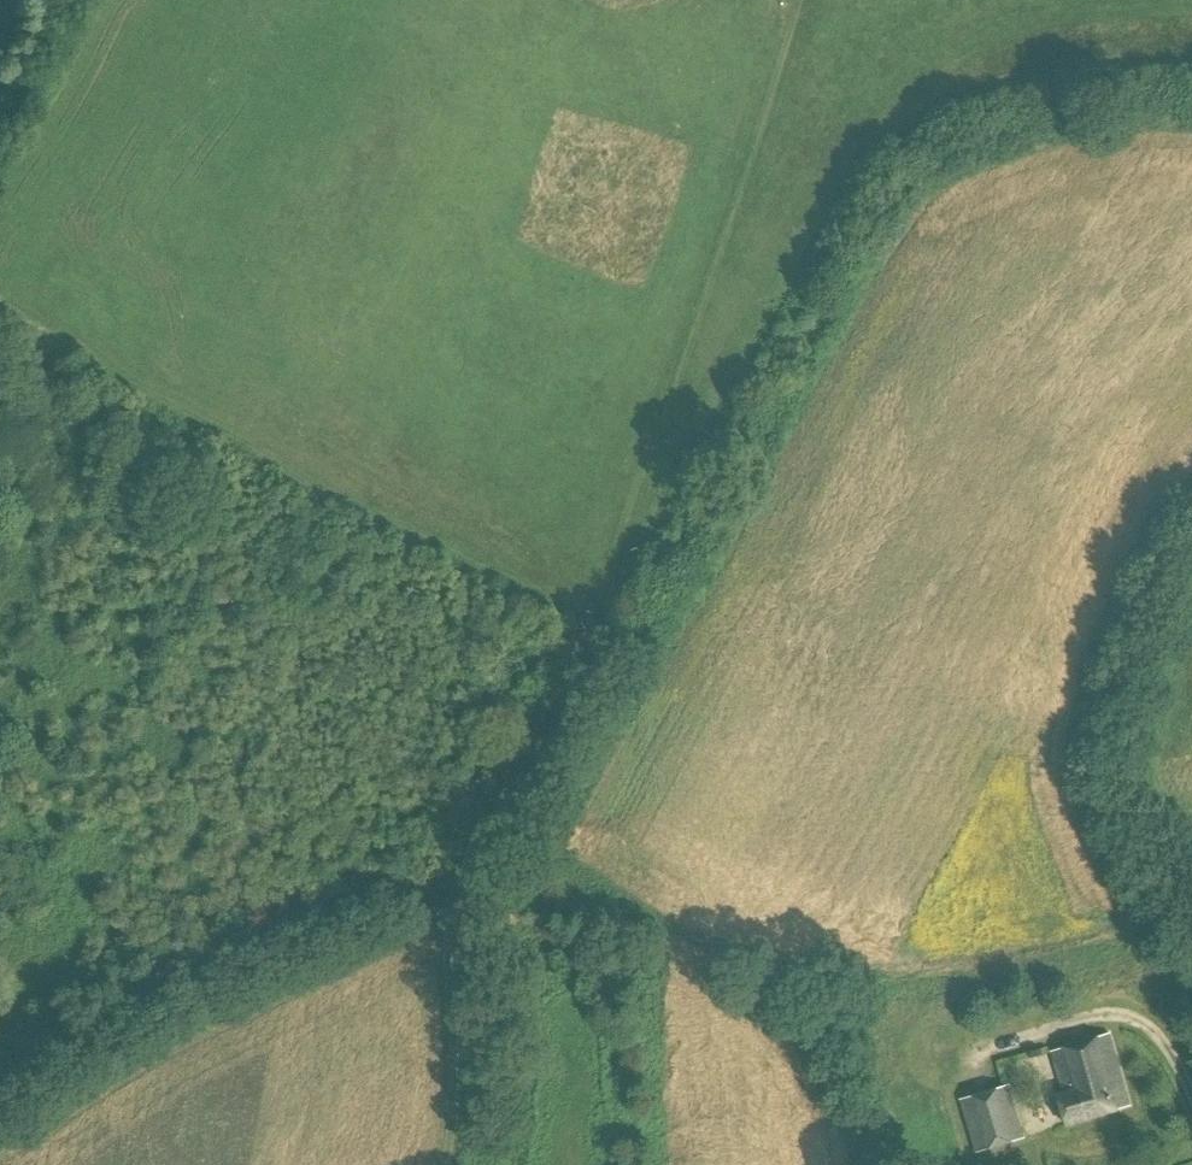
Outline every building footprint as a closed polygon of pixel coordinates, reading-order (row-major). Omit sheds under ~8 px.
[(1068,1124),(1132,1106),(1112,1034),(1053,1051),(1065,1093),(1060,1094),(1068,1124)] [(976,1153),(1025,1139),(1009,1085),(960,1099),(976,1153)]
